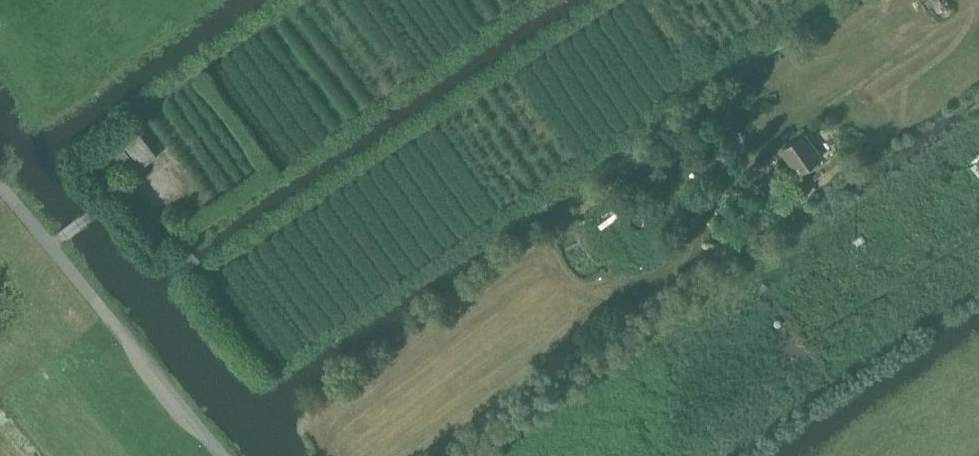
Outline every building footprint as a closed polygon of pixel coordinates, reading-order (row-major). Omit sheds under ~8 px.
[(143,167),(158,155),(135,126),(120,138),(143,167)] [(799,173),(821,157),(805,134),(782,150),(799,173)] [(123,148),(114,154),(123,166),(131,160),(123,148)]
